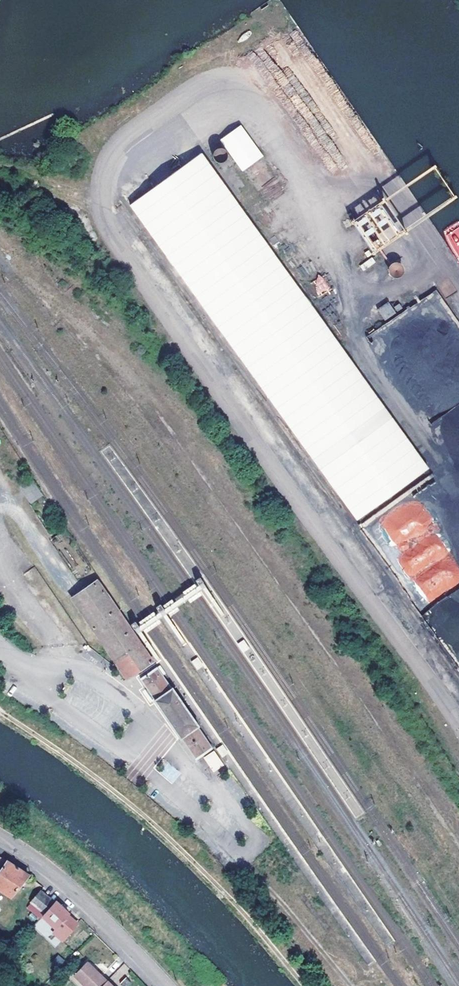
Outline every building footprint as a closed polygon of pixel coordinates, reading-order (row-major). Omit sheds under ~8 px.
[(219,139),(241,172),(263,157),(241,124),(219,139)] [(201,153),(131,205),(359,518),(430,466),(201,153)] [(389,264),(391,278),(404,275),(401,262),(389,264)] [(310,281),(318,297),(330,291),(322,275),(310,281)] [(385,321),(396,313),(388,302),(377,309),(385,321)] [(453,459),(458,458),(458,425),(440,426),(448,421),(448,416),(443,416),(431,423),(437,436),(442,437),(453,459)] [(32,481),(22,488),(33,504),(43,497),(32,481)] [(98,580),(72,599),(127,679),(154,661),(130,626),(98,580)] [(12,617),(6,622),(20,637),(26,632),(12,617)] [(239,645),(245,653),(250,649),(244,641),(239,645)] [(196,659),(192,662),(198,670),(202,667),(196,659)] [(156,701),(173,689),(158,668),(141,679),(156,701)] [(165,669),(161,672),(167,680),(172,677),(165,669)] [(199,727),(173,689),(156,701),(155,702),(181,739),(182,739),(198,727),(199,727)] [(213,749),(198,727),(182,739),(196,760),(213,749)] [(223,745),(216,750),(223,758),(229,753),(223,745)] [(213,772),(224,765),(214,750),(203,757),(213,772)] [(4,858),(0,863),(0,873),(8,861),(4,858)] [(0,873),(0,889),(11,896),(29,874),(17,866),(8,861),(0,873)] [(45,913),(55,903),(42,891),(33,900),(45,913)] [(57,927),(64,934),(59,939),(69,948),(85,931),(76,922),(77,921),(58,901),(55,903),(45,913),(43,916),(56,928),(57,927)] [(108,981),(96,969),(88,961),(75,974),(87,985),(103,985),(108,981)]
